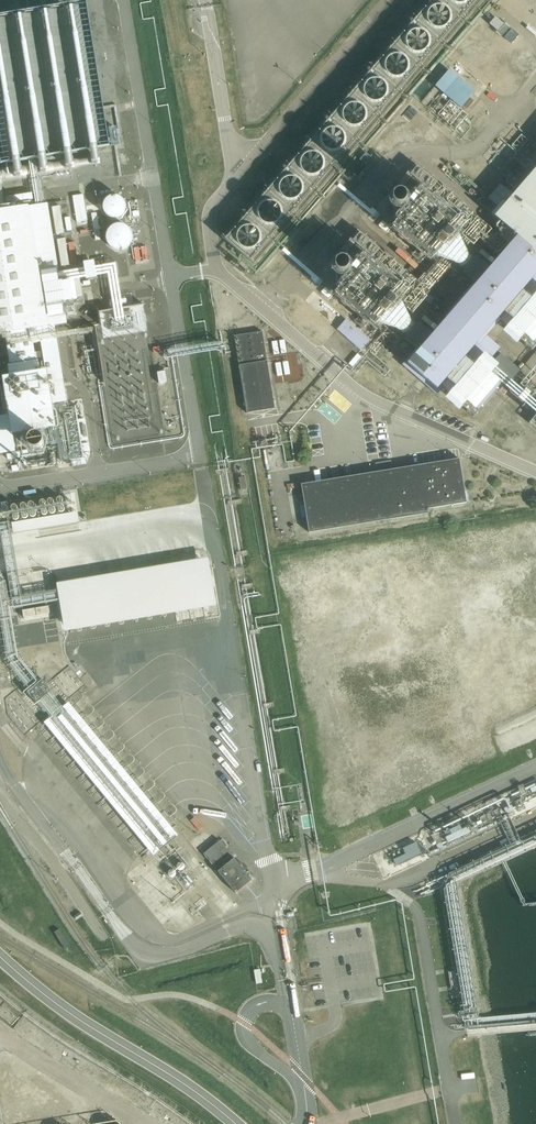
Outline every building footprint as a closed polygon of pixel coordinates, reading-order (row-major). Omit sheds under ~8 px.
[(254,271),(487,0),(442,0),(228,248),(254,271)] [(0,22),(0,178),(1,186),(111,169),(86,9),(0,22)] [(491,24),(503,35),(508,29),(495,19),(491,24)] [(504,38),(511,44),(519,36),(511,29),(504,38)] [(437,97),(461,117),(475,101),(451,81),(437,97)] [(403,369),(434,394),(535,275),(535,169),(494,218),(517,236),(403,369)] [(105,217),(125,216),(124,195),(104,196),(105,217)] [(48,327),(29,207),(0,212),(0,335),(48,327)] [(125,253),(136,233),(115,222),(105,242),(125,253)] [(506,332),(515,340),(504,352),(518,364),(525,356),(534,364),(535,361),(535,316),(534,319),(525,311),(506,332)] [(371,340),(348,319),(338,330),(361,351),(371,340)] [(432,322),(427,327),(434,333),(438,327),(432,322)] [(262,332),(235,336),(247,413),(275,409),(262,332)] [(468,376),(449,397),(457,405),(447,416),(462,429),(468,422),(476,429),(500,401),(492,394),(501,384),(486,371),(476,383),(468,376)] [(409,466),(422,463),(420,450),(406,452),(409,466)] [(461,460),(303,486),(311,535),(432,515),(431,511),(468,505),(461,460)] [(391,461),(375,464),(377,470),(392,468),(391,461)] [(44,726),(154,860),(180,839),(69,705),(44,726)] [(404,848),(406,852),(395,858),(399,865),(424,852),(417,840),(404,848)] [(203,854),(236,893),(252,880),(220,841),(203,854)] [(70,947),(60,931),(59,930),(55,932),(65,950),(70,947)]
